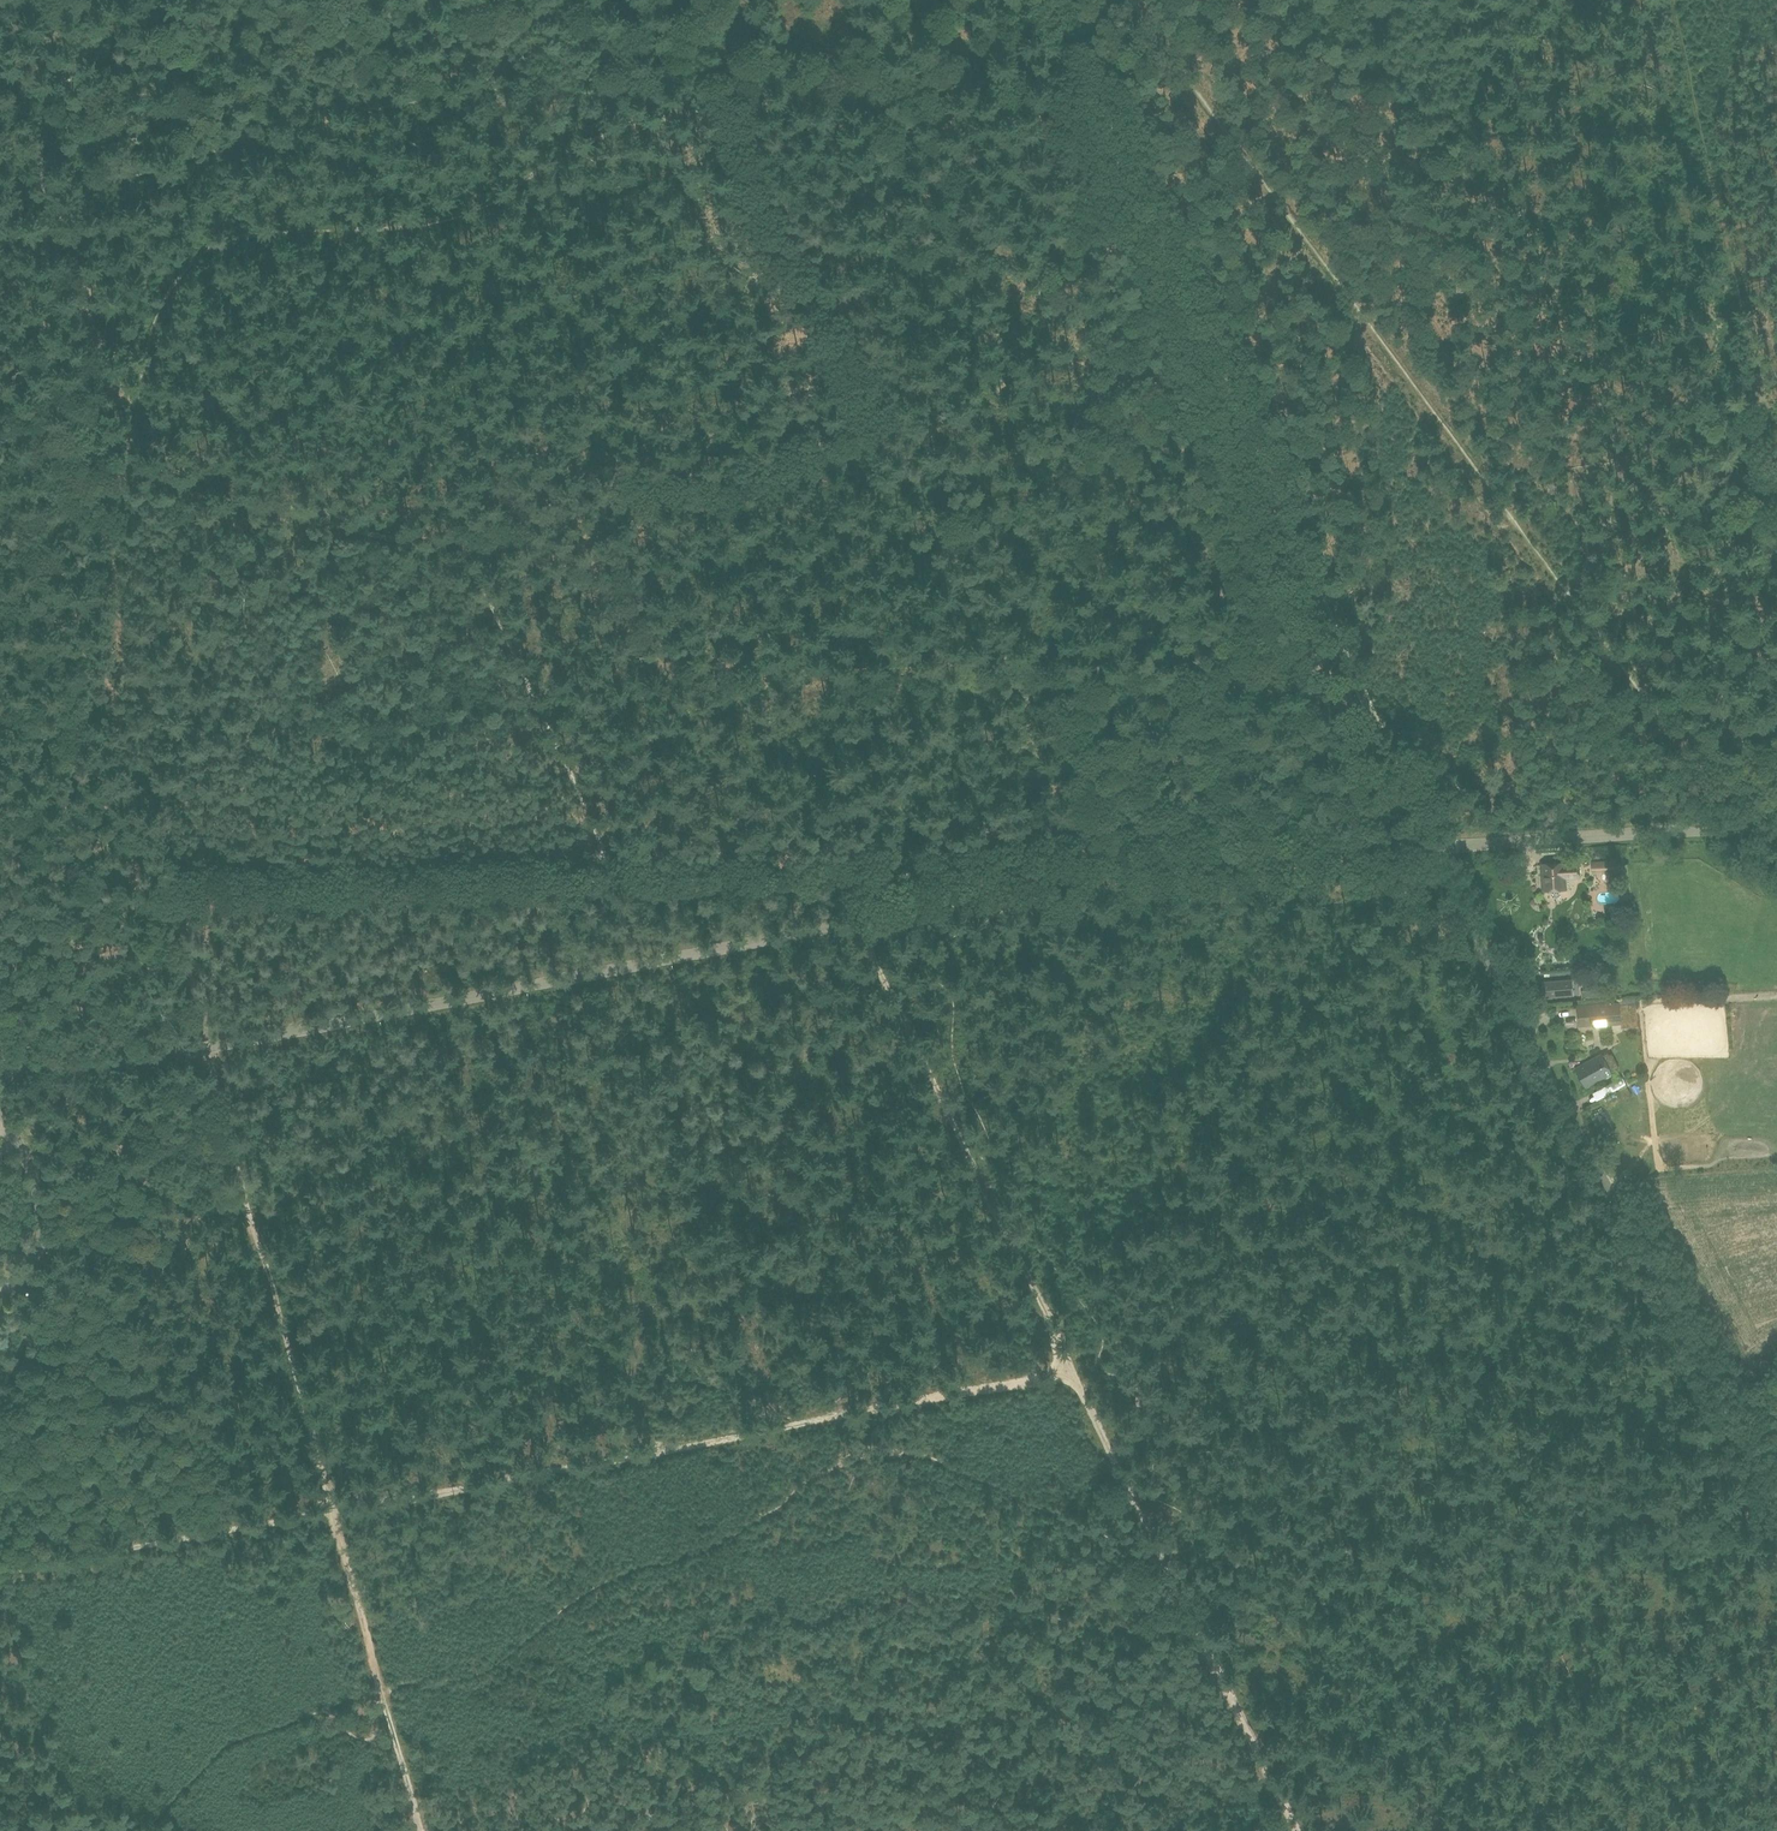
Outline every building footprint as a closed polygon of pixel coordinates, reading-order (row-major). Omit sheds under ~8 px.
[(1773,463),(1768,464),(1776,497),(1776,467),(1774,468),(1773,463)] [(1564,864),(1564,862),(1542,863),(1543,890),(1565,889),(1564,878),(1579,877),(1579,863),(1564,864)] [(1627,936),(1645,925),(1636,911),(1628,917),(1629,919),(1620,925),(1627,936)] [(1544,997),(1573,994),(1572,980),(1542,982),(1544,997)] [(1621,1020),(1618,1002),(1575,1007),(1578,1025),(1593,1023),(1592,1019),(1605,1018),(1606,1021),(1621,1020)] [(1586,1087),(1612,1073),(1601,1053),(1575,1068),(1586,1087)] [(1624,1080),(1615,1086),(1620,1093),(1628,1088),(1624,1080)]
